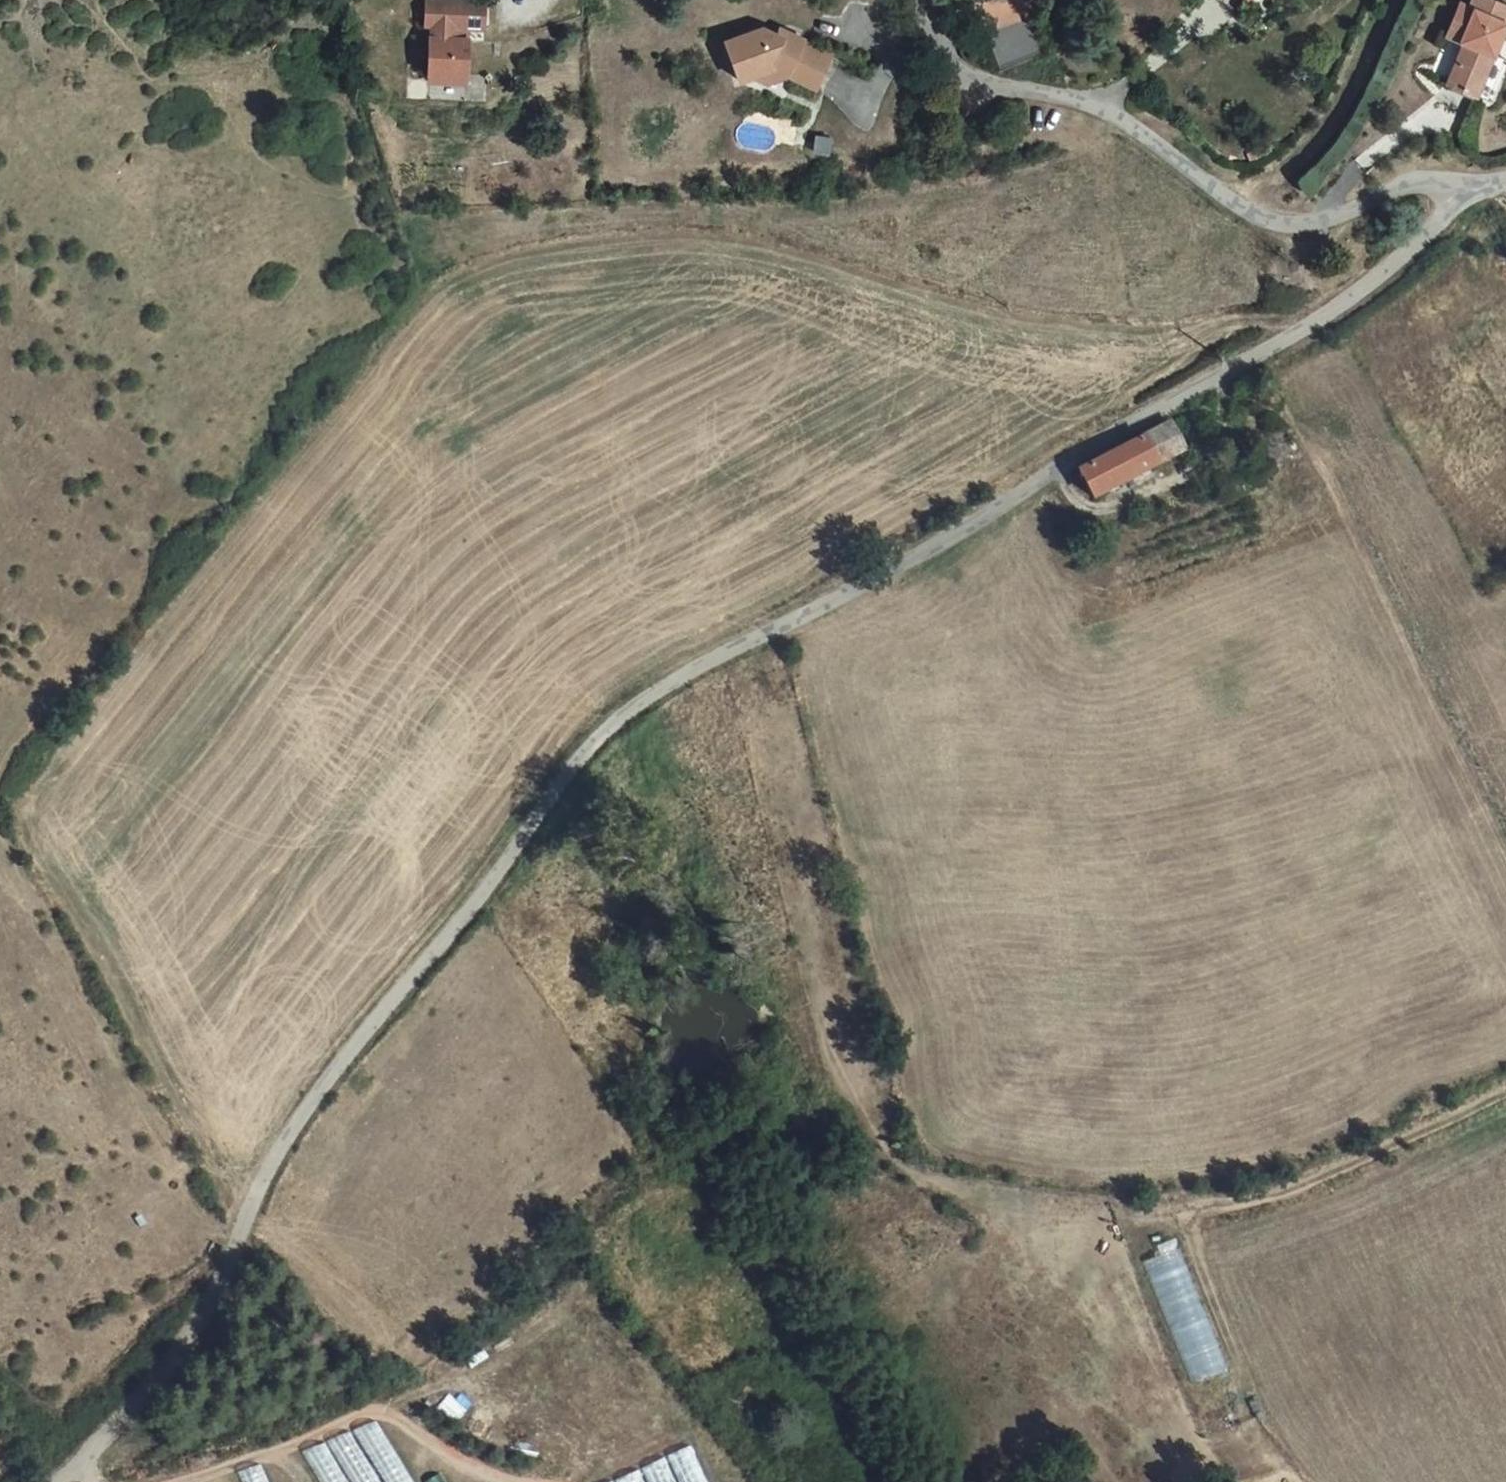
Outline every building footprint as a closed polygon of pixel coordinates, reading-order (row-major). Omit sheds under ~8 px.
[(433,59),(472,60),(473,26),(468,25),(468,10),(489,11),(490,0),(429,0),(428,10),(436,10),(436,24),(432,24),(433,59)] [(1505,18),(1505,0),(1472,0),(1472,1),(1470,0),(1458,0),(1448,27),(1472,37),(1457,77),(1480,87),(1505,18)] [(824,69),(837,33),(807,22),(808,21),(799,18),(791,23),(766,14),(729,31),(746,68),(779,53),(824,69)] [(1035,16),(989,36),(991,40),(995,50),(1005,67),(1049,49),(1035,16)] [(472,71),(472,60),(433,59),(433,72),(472,71)] [(1074,464),(1092,493),(1159,456),(1143,427),(1118,440),(1074,464)] [(1186,1384),(1226,1369),(1180,1246),(1140,1261),(1186,1384)] [(375,1414),(304,1453),(320,1481),(412,1481),(375,1414)] [(690,1446),(601,1481),(705,1481),(690,1446)] [(262,1461),(239,1470),(244,1481),(270,1481),(262,1461)] [(1239,1481),(1222,1468),(1211,1481),(1238,1481),(1239,1481)]
